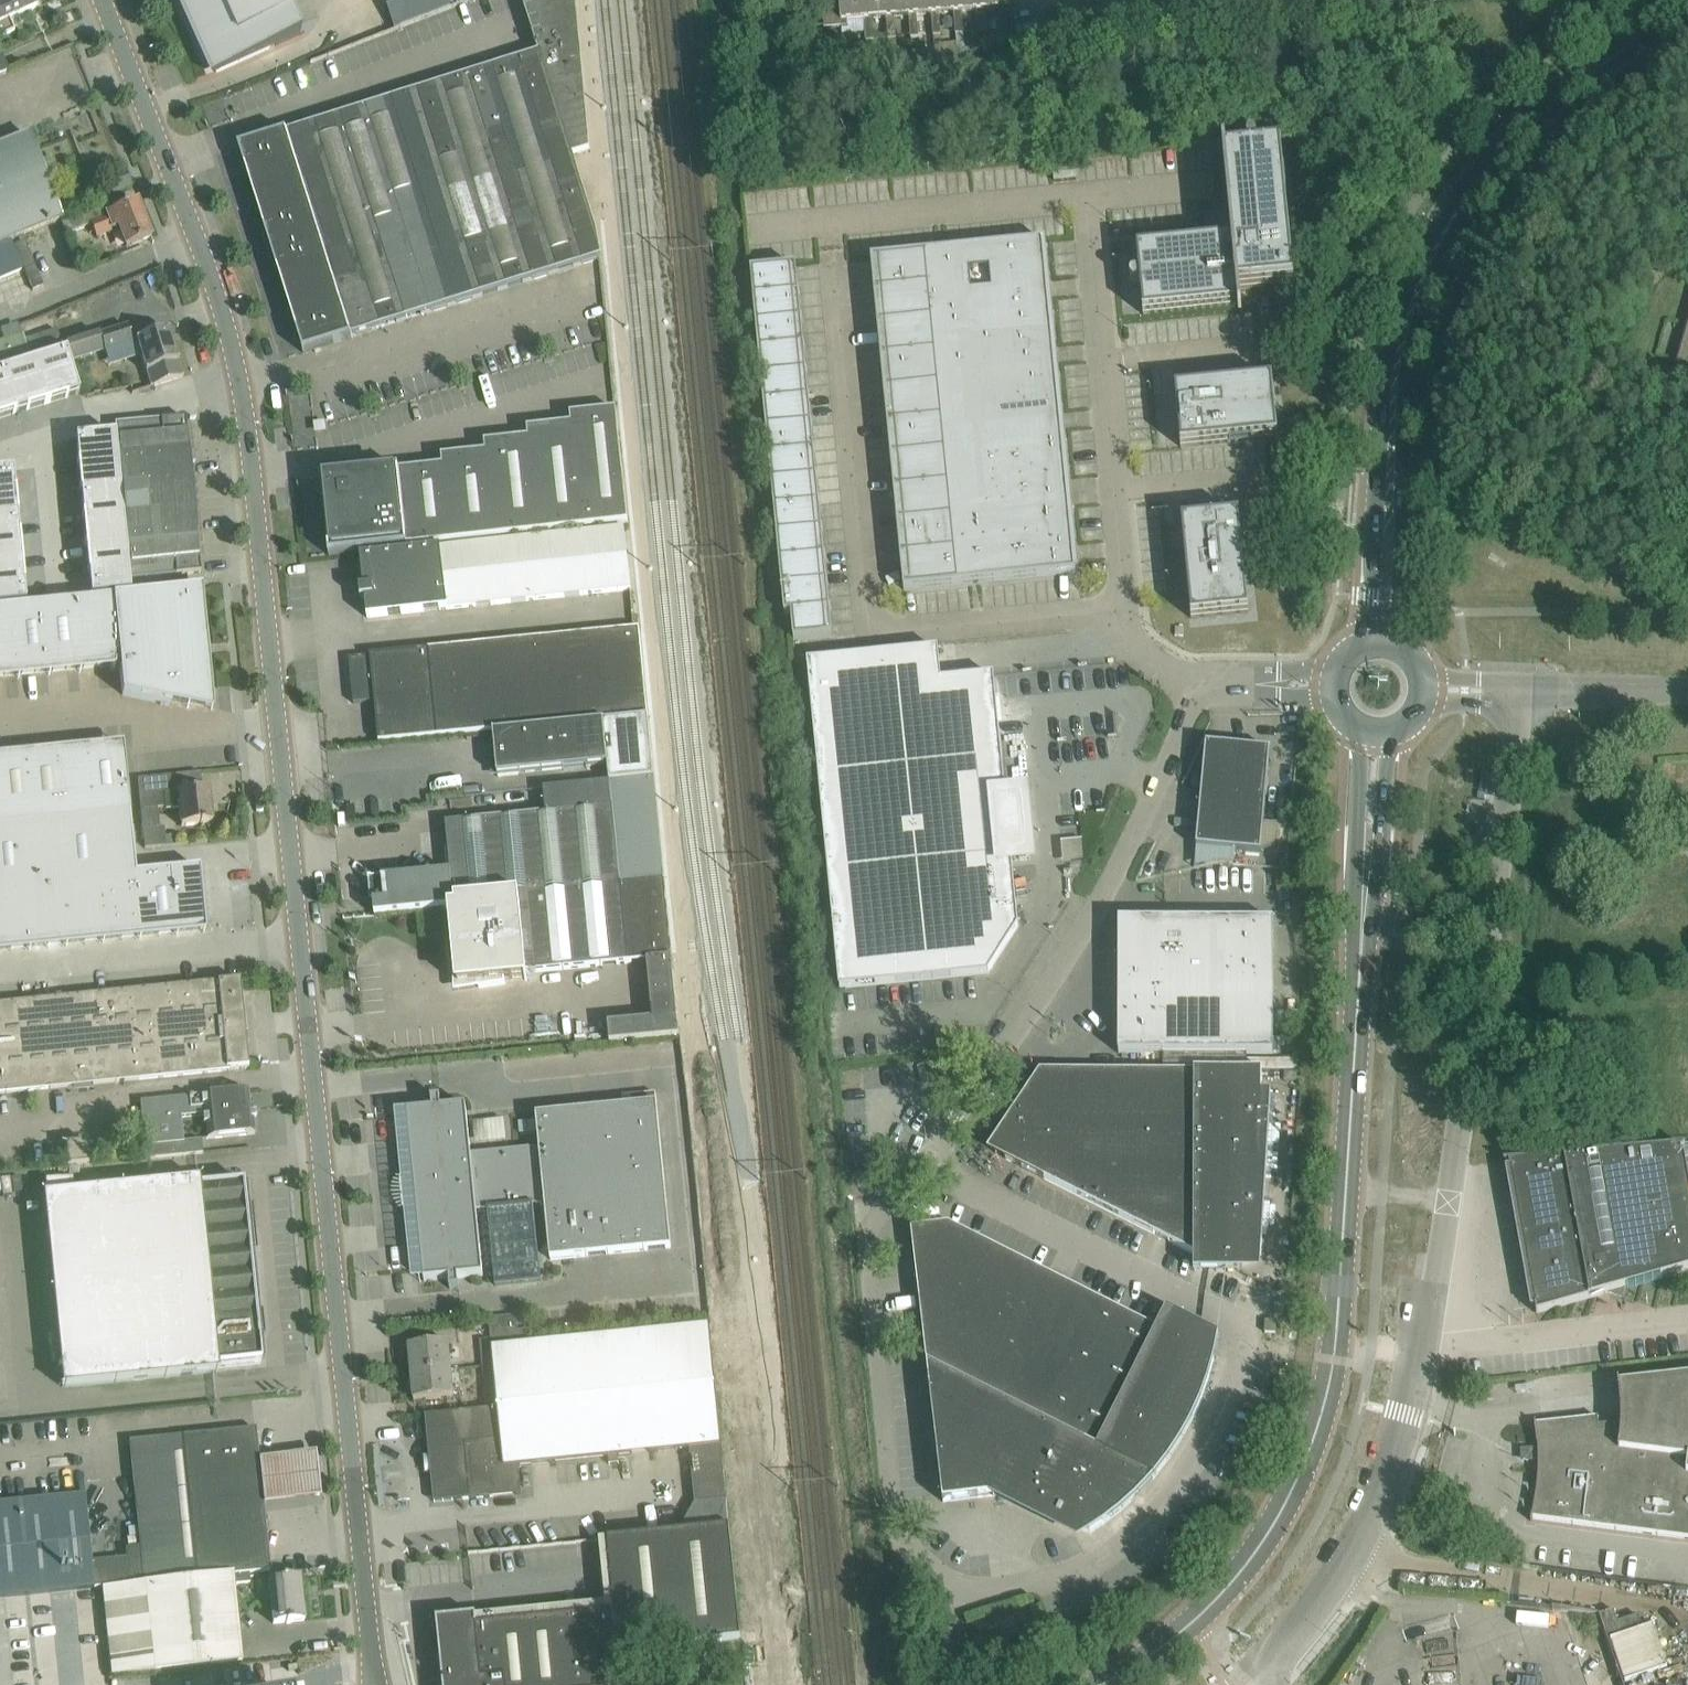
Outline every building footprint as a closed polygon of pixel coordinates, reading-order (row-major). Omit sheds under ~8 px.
[(15,32),(9,20),(37,7),(34,0),(0,0),(0,38),(15,32)] [(216,73),(300,35),(284,0),(184,0),(216,73)] [(575,0),(522,0),(539,54),(240,148),(305,351),(601,258),(596,231),(572,154),(590,150),(575,0)] [(382,7),(391,32),(450,10),(446,0),(402,0),(382,7)] [(823,9),(824,29),(840,27),(840,21),(849,20),(847,0),(822,0),(823,9)] [(874,41),(872,18),(874,18),(872,0),(847,0),(849,20),(864,19),(865,41),(874,41)] [(898,0),(872,0),(874,18),(886,17),(888,40),(896,39),(895,16),(899,16),(898,0)] [(899,16),(909,15),(910,38),(919,38),(918,32),(918,15),(924,14),(923,0),(898,0),(899,16)] [(924,14),(931,13),(933,31),(933,36),(941,36),(940,13),(949,12),(948,0),(923,0),(924,14)] [(949,12),(954,12),(955,35),(964,34),(962,11),(974,10),(973,0),(948,0),(949,12)] [(999,0),(973,0),(974,10),(976,10),(978,33),(987,32),(984,9),(999,8),(999,0)] [(9,72),(0,52),(0,76),(9,72)] [(891,74),(890,65),(869,67),(869,76),(891,74)] [(28,134),(0,145),(0,245),(62,220),(28,134)] [(1137,250),(1144,315),(1239,306),(1239,312),(1242,312),(1240,290),(1295,284),(1281,147),(1226,153),(1226,146),(1223,147),(1232,240),(1137,250)] [(125,172),(106,180),(112,195),(131,187),(125,172)] [(151,238),(137,202),(107,214),(104,204),(61,222),(66,234),(91,224),(95,236),(117,228),(125,248),(151,238)] [(25,240),(14,245),(33,290),(44,285),(25,240)] [(1043,242),(871,261),(887,426),(904,590),(1076,574),(1043,242)] [(23,278),(9,243),(0,247),(0,288),(23,278)] [(1667,393),(1687,399),(1687,321),(1667,393)] [(150,387),(183,377),(168,330),(131,342),(126,326),(65,346),(65,347),(66,349),(79,390),(70,358),(103,347),(104,351),(118,347),(122,358),(140,356),(150,387)] [(22,334),(0,341),(0,368),(65,347),(65,346),(63,346),(56,330),(24,339),(22,334)] [(0,370),(0,416),(79,392),(79,390),(66,349),(0,370)] [(1180,390),(1175,390),(1181,448),(1278,438),(1272,381),(1182,390),(1181,379),(1179,379),(1180,390)] [(406,547),(406,548),(628,524),(616,410),(592,413),(570,415),(571,425),(527,429),(528,439),(485,443),(486,453),(442,457),(443,467),(399,471),(399,469),(321,478),(329,556),(406,547)] [(160,420),(115,424),(116,433),(130,581),(176,576),(200,573),(190,463),(195,462),(194,452),(189,452),(185,418),(160,421),(160,420)] [(116,433),(75,437),(91,596),(131,593),(132,593),(130,581),(116,433)] [(0,471),(0,605),(26,602),(13,470),(0,471)] [(1239,516),(1182,522),(1184,545),(1191,619),(1249,613),(1239,516)] [(625,528),(383,555),(361,558),(368,618),(448,609),(448,611),(632,590),(625,528)] [(201,589),(108,598),(115,664),(119,664),(122,695),(172,705),(171,700),(206,707),(200,656),(205,655),(204,644),(199,644),(194,595),(202,594),(201,589)] [(115,664),(108,598),(76,602),(83,667),(110,665),(111,669),(115,669),(115,664)] [(83,667),(76,602),(45,605),(51,671),(83,667)] [(51,671),(45,605),(13,608),(19,674),(51,671)] [(13,608),(0,609),(0,676),(19,674),(13,608)] [(379,743),(494,732),(648,717),(639,628),(370,656),(370,657),(349,659),(354,704),(375,702),(379,743)] [(847,659),(808,663),(840,989),(988,974),(1018,928),(1011,856),(1006,802),(994,676),(941,682),(938,650),(847,659)] [(648,717),(494,732),(498,777),(608,766),(610,782),(654,778),(648,717)] [(1206,744),(1194,868),(1219,863),(1233,864),(1234,851),(1261,854),(1270,750),(1248,748),(1206,744)] [(119,751),(119,749),(91,752),(98,818),(129,815),(130,815),(124,760),(120,760),(119,751)] [(98,818),(91,752),(60,755),(66,821),(98,818)] [(66,821),(60,755),(28,759),(34,824),(66,821)] [(28,759),(0,761),(0,803),(2,828),(34,824),(28,759)] [(152,809),(165,808),(166,810),(180,809),(182,826),(200,824),(200,825),(203,825),(203,824),(212,823),(209,790),(202,790),(173,793),(171,776),(137,779),(141,810),(152,809)] [(375,916),(454,908),(482,905),(481,899),(664,881),(654,778),(610,782),(544,789),(546,814),(446,823),(451,873),(372,881),(375,916)] [(200,929),(195,873),(199,872),(199,868),(135,874),(129,816),(129,815),(98,818),(66,821),(34,824),(2,828),(0,828),(0,949),(200,929)] [(527,973),(647,962),(652,1020),(608,1024),(609,1044),(679,1037),(664,881),(481,899),(482,905),(450,908),(455,953),(452,953),(453,963),(456,963),(458,984),(478,983),(479,988),(505,984),(505,980),(525,978),(525,980),(527,980),(527,973)] [(1118,1052),(1118,1054),(1273,1054),(1274,996),(1274,921),(1135,921),(1134,933),(1133,937),(1129,940),(1125,941),(1121,942),(1121,995),(1121,1052),(1118,1052)] [(229,1071),(229,1070),(248,1068),(240,980),(0,1004),(0,1094),(229,1071)] [(1260,1272),(1272,1094),(1262,1094),(1262,1072),(1040,1071),(1006,1122),(1006,1159),(1194,1254),(1194,1272),(1260,1272)] [(189,1096),(140,1101),(144,1145),(143,1145),(145,1159),(203,1153),(202,1139),(182,1141),(180,1116),(205,1114),(207,1139),(255,1134),(252,1109),(246,1109),(244,1091),(189,1096)] [(415,1186),(401,1188),(403,1201),(416,1200),(424,1282),(449,1279),(450,1289),(460,1289),(459,1278),(483,1276),(477,1212),(488,1211),(495,1286),(541,1281),(533,1206),(545,1205),(550,1261),(671,1249),(656,1094),(631,1096),(632,1107),(536,1116),(539,1148),(471,1155),(466,1108),(442,1110),(441,1099),(431,1100),(432,1110),(407,1112),(415,1186)] [(65,1144),(67,1166),(90,1164),(87,1142),(65,1144)] [(1508,1161),(1536,1313),(1610,1292),(1621,1296),(1624,1288),(1687,1270),(1687,1180),(1683,1149),(1508,1161)] [(218,1366),(260,1362),(258,1338),(265,1337),(264,1330),(257,1331),(247,1228),(254,1228),(251,1203),(244,1204),(242,1183),(200,1187),(199,1180),(43,1195),(62,1387),(218,1372),(218,1366)] [(943,1502),(1011,1494),(1090,1534),(1103,1524),(1121,1511),(1131,1502),(1153,1479),(1169,1460),(1181,1441),(1192,1422),(1201,1401),(1208,1381),(1214,1358),(1219,1336),(1167,1309),(1157,1329),(948,1224),(911,1229),(943,1502)] [(517,1315),(488,1318),(490,1339),(491,1338),(491,1347),(519,1344),(518,1331),(517,1315)] [(493,1367),(495,1393),(496,1393),(498,1408),(425,1415),(434,1502),(521,1494),(518,1466),(690,1448),(696,1503),(680,1532),(729,1527),(727,1500),(710,1326),(532,1344),(532,1343),(519,1344),(491,1347),(493,1367)] [(531,1330),(518,1331),(519,1344),(532,1343),(531,1330)] [(490,1339),(479,1339),(482,1367),(493,1367),(491,1347),(491,1338),(490,1339)] [(451,1370),(449,1343),(409,1347),(411,1374),(451,1370)] [(482,1367),(484,1394),(495,1393),(493,1367),(482,1367)] [(411,1374),(414,1401),(454,1397),(451,1370),(411,1374)] [(1538,1449),(1533,1450),(1534,1460),(1538,1460),(1536,1490),(1530,1521),(1532,1521),(1533,1519),(1687,1539),(1687,1376),(1619,1384),(1619,1382),(1617,1382),(1621,1424),(1599,1426),(1598,1417),(1536,1424),(1536,1422),(1534,1422),(1537,1437),(1538,1449)] [(0,1503),(0,1597),(101,1587),(110,1675),(220,1664),(242,1662),(234,1584),(250,1582),(249,1573),(270,1571),(263,1504),(258,1459),(255,1428),(233,1431),(130,1441),(134,1479),(135,1489),(141,1548),(125,1550),(126,1558),(91,1562),(87,1526),(84,1494),(0,1503)] [(287,1455),(258,1459),(263,1504),(293,1500),(325,1496),(320,1451),(287,1455)] [(729,1527),(680,1532),(610,1539),(617,1612),(570,1617),(577,1684),(624,1684),(620,1651),(741,1638),(729,1527)] [(273,1623),(286,1622),(286,1624),(291,1623),(291,1622),(304,1620),(299,1576),(269,1579),(273,1623)] [(1618,1624),(1614,1610),(1599,1615),(1608,1641),(1610,1640),(1625,1683),(1668,1668),(1653,1625),(1641,1629),(1637,1617),(1618,1624)] [(514,1623),(479,1626),(478,1616),(437,1620),(443,1684),(521,1684),(514,1623)] [(570,1617),(514,1623),(521,1684),(577,1684),(570,1617)] [(953,1629),(935,1631),(937,1654),(955,1652),(953,1629)]
